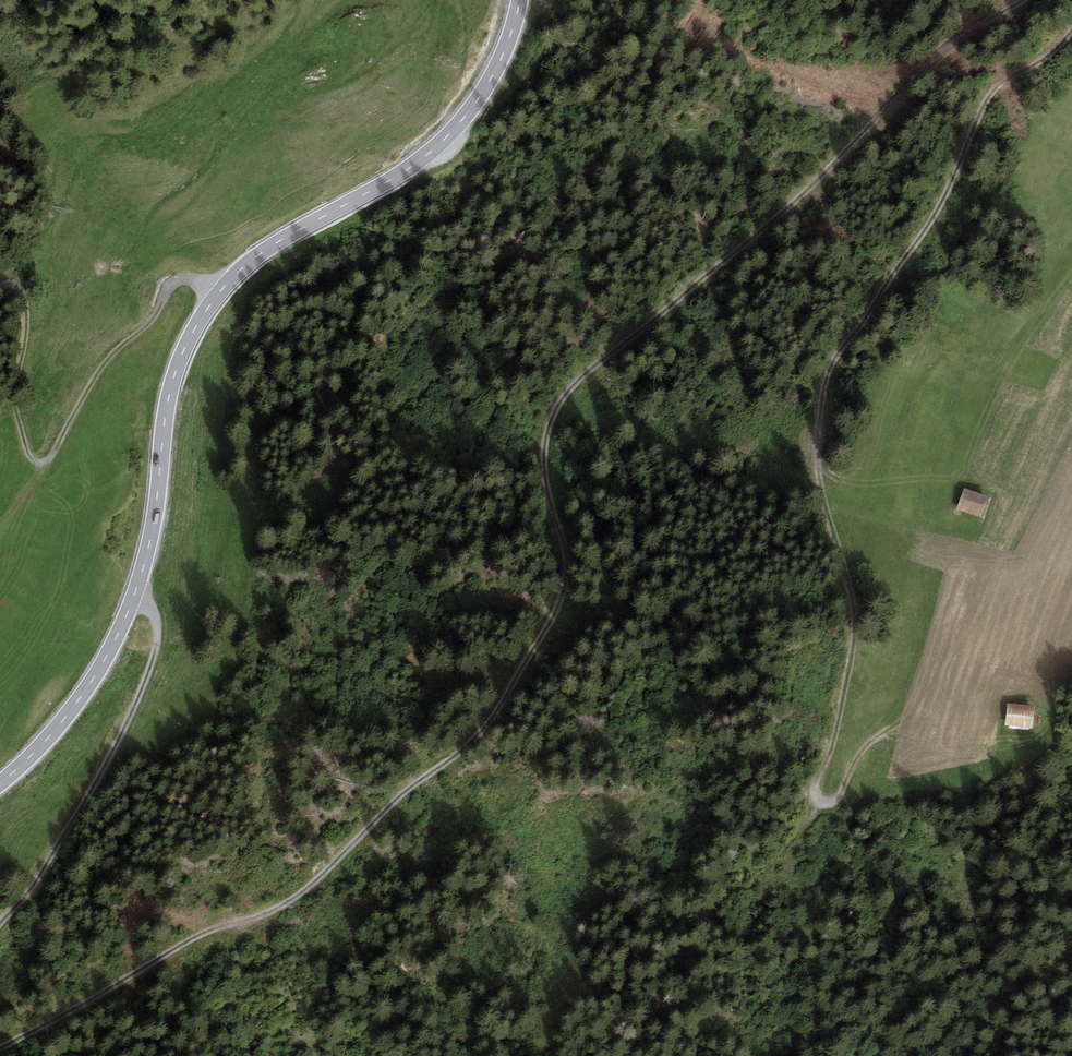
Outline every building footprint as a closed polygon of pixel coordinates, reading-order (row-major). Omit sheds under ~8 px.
[(989,496),(964,488),(957,509),(982,518),(989,496)] [(1035,707),(1007,704),(1005,726),(1033,728),(1035,707)]
